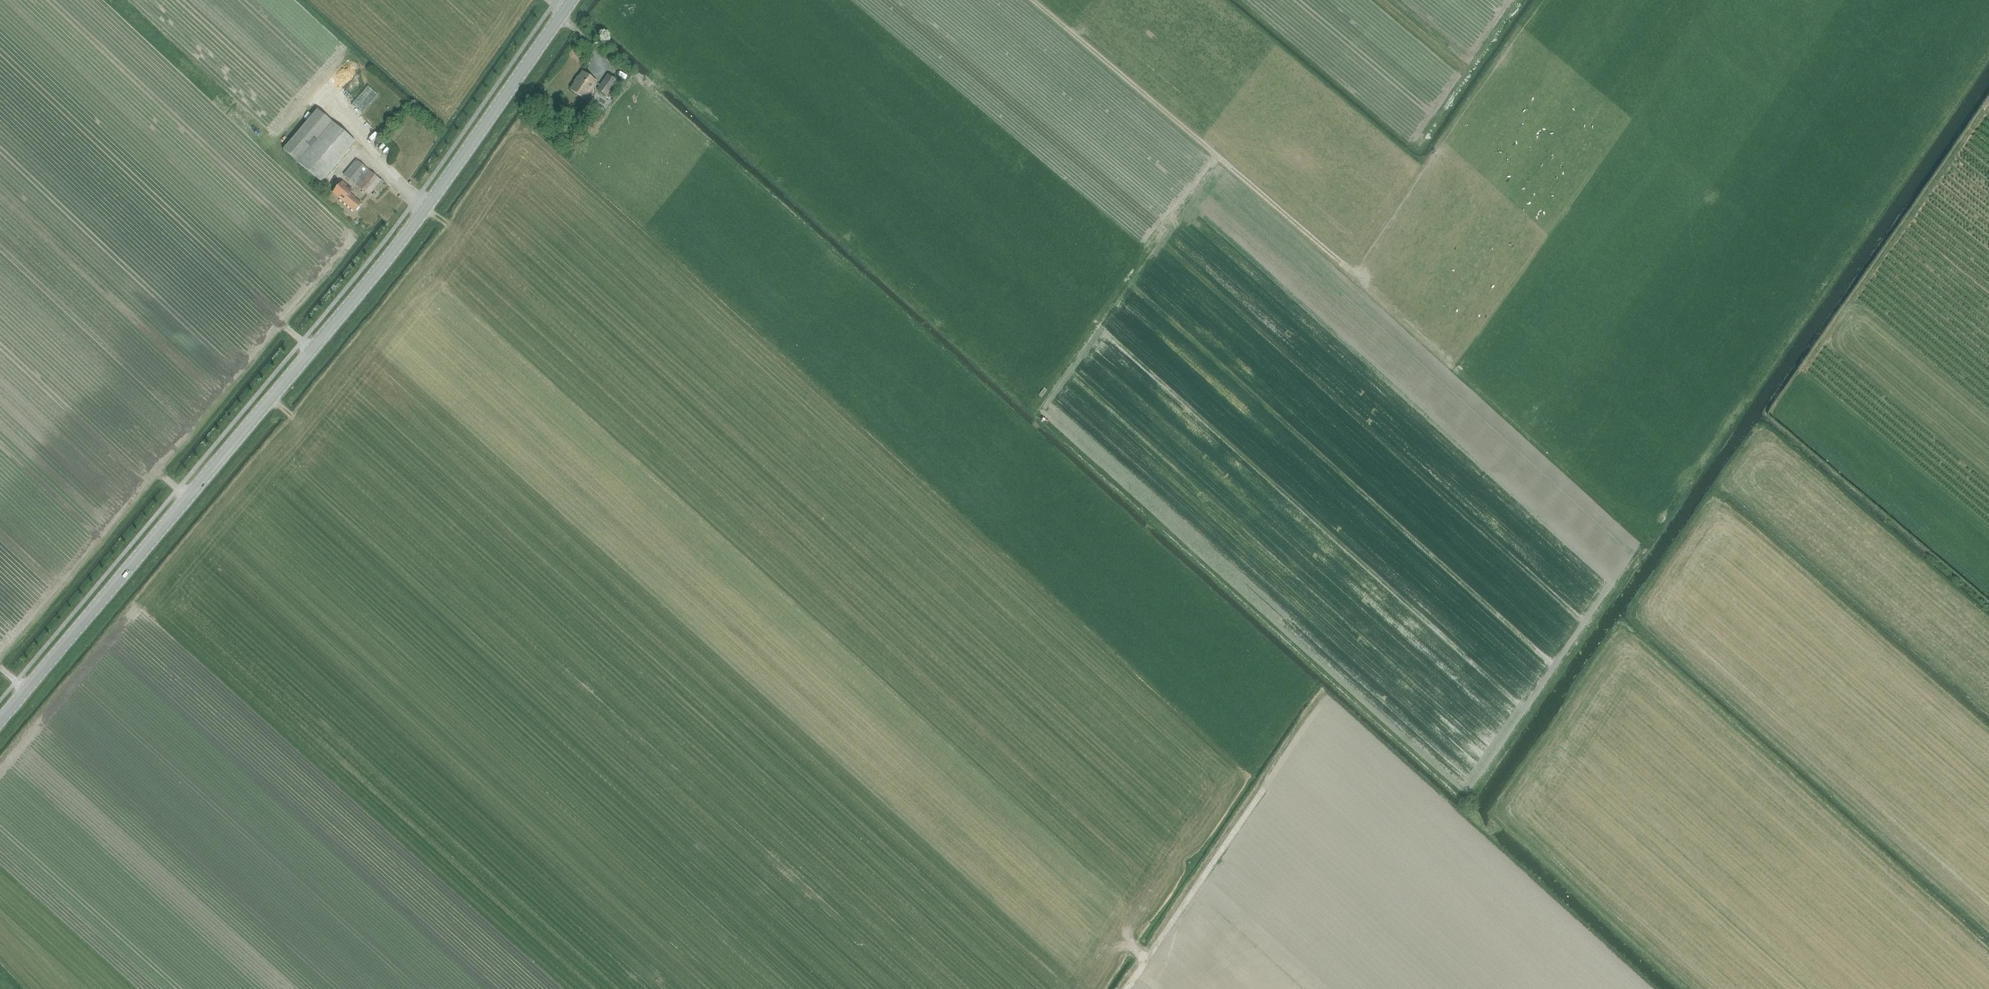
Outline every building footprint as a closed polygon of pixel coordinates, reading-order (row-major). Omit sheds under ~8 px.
[(353,51),(346,61),(359,70),(366,59),(353,51)] [(585,100),(597,82),(583,72),(580,77),(579,77),(574,82),(575,83),(571,89),(585,100)] [(363,105),(379,86),(372,80),(356,99),(363,105)] [(614,86),(604,80),(598,90),(607,96),(614,86)] [(321,183),(355,143),(317,111),(283,152),(321,183)] [(383,144),(387,136),(382,133),(377,141),(383,144)] [(345,176),(369,196),(378,184),(381,187),(384,183),(357,161),(345,176)] [(354,212),(361,204),(355,199),(356,198),(350,193),(353,190),(343,182),(333,194),(354,212)]
